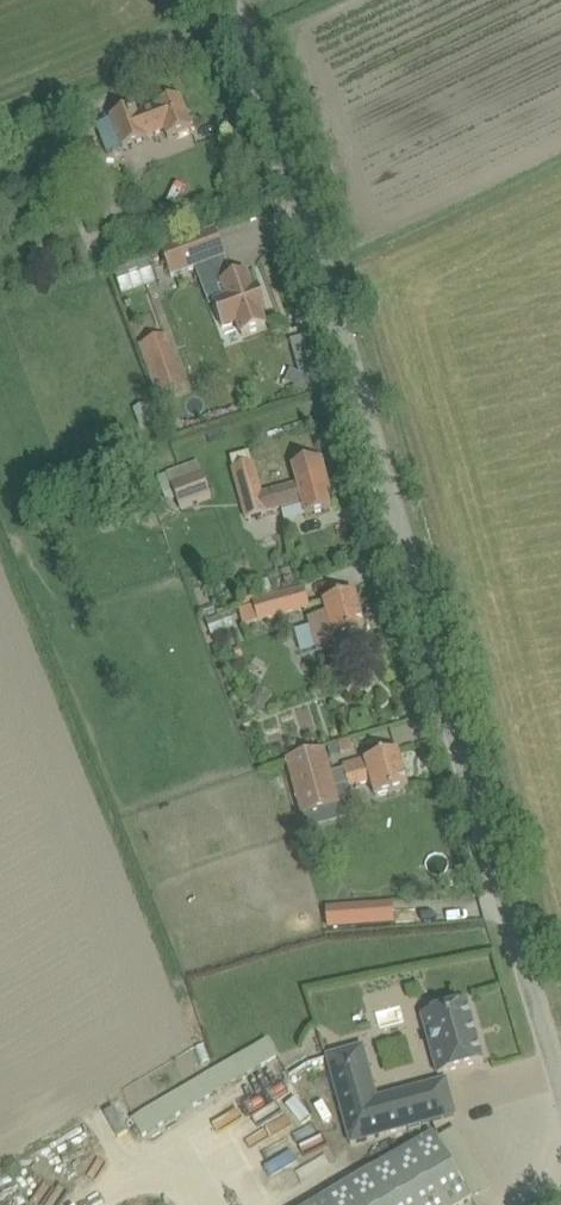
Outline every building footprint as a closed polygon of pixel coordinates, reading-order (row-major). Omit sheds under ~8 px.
[(112,119),(97,125),(107,154),(123,148),(147,139),(146,138),(165,130),(168,137),(192,129),(180,98),(156,107),(157,108),(138,115),(135,108),(111,117),(112,119)] [(160,248),(171,277),(226,257),(215,228),(160,248)] [(223,282),(229,298),(214,304),(222,328),(237,322),(242,335),(266,326),(260,310),(264,308),(258,292),(254,293),(246,273),(233,278),(230,269),(215,274),(219,284),(223,282)] [(183,384),(166,335),(141,344),(157,393),(183,384)] [(146,405),(133,409),(139,427),(152,422),(146,405)] [(262,494),(253,463),(232,469),(246,519),(267,513),(266,512),(302,502),(306,516),(331,509),(322,478),(327,477),(321,457),(292,466),(297,485),(262,494)] [(160,487),(167,503),(176,499),(180,509),(211,496),(203,475),(171,487),(170,483),(160,487)] [(154,495),(138,500),(142,509),(157,504),(154,495)] [(239,608),(244,626),(260,621),(264,632),(277,629),(274,617),(309,607),(304,589),(239,608)] [(365,630),(355,593),(324,601),(327,612),(308,617),(317,649),(336,644),(338,653),(336,654),(336,655),(364,648),(363,647),(359,648),(355,632),(365,630)] [(262,714),(272,695),(256,686),(246,706),(262,714)] [(285,761),(300,816),(341,805),(336,788),(332,773),(326,750),(285,761)] [(349,787),(371,781),(376,797),(408,788),(398,751),(343,766),(344,770),(332,773),(336,788),(348,785),(349,787)] [(390,906),(327,911),(329,932),(392,926),(390,906)] [(421,1015),(438,1075),(483,1063),(477,1039),(473,1040),(470,1028),(473,1027),(467,1003),(446,1008),(445,1002),(428,1007),(430,1013),(421,1015)] [(370,1070),(334,1080),(351,1144),(433,1122),(456,1116),(455,1114),(446,1080),(377,1099),(370,1070)] [(176,1093),(131,1120),(142,1137),(186,1111),(176,1093)] [(471,1200),(471,1199),(489,1188),(467,1149),(448,1160),(434,1135),(314,1204),(462,1204),(471,1200)]
